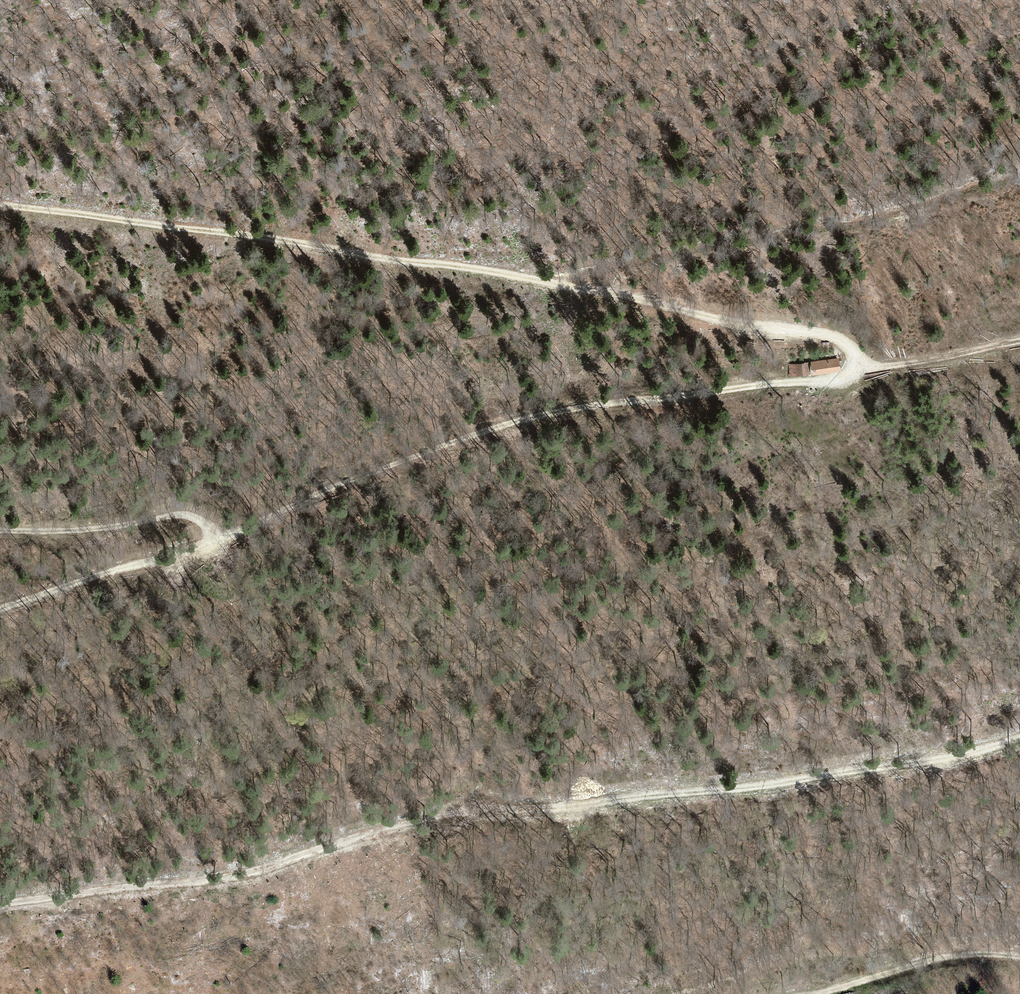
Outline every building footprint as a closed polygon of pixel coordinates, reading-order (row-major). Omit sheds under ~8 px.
[(839,357),(811,361),(812,374),(841,370),(839,357)] [(809,361),(788,363),(789,375),(811,373),(809,361)]
